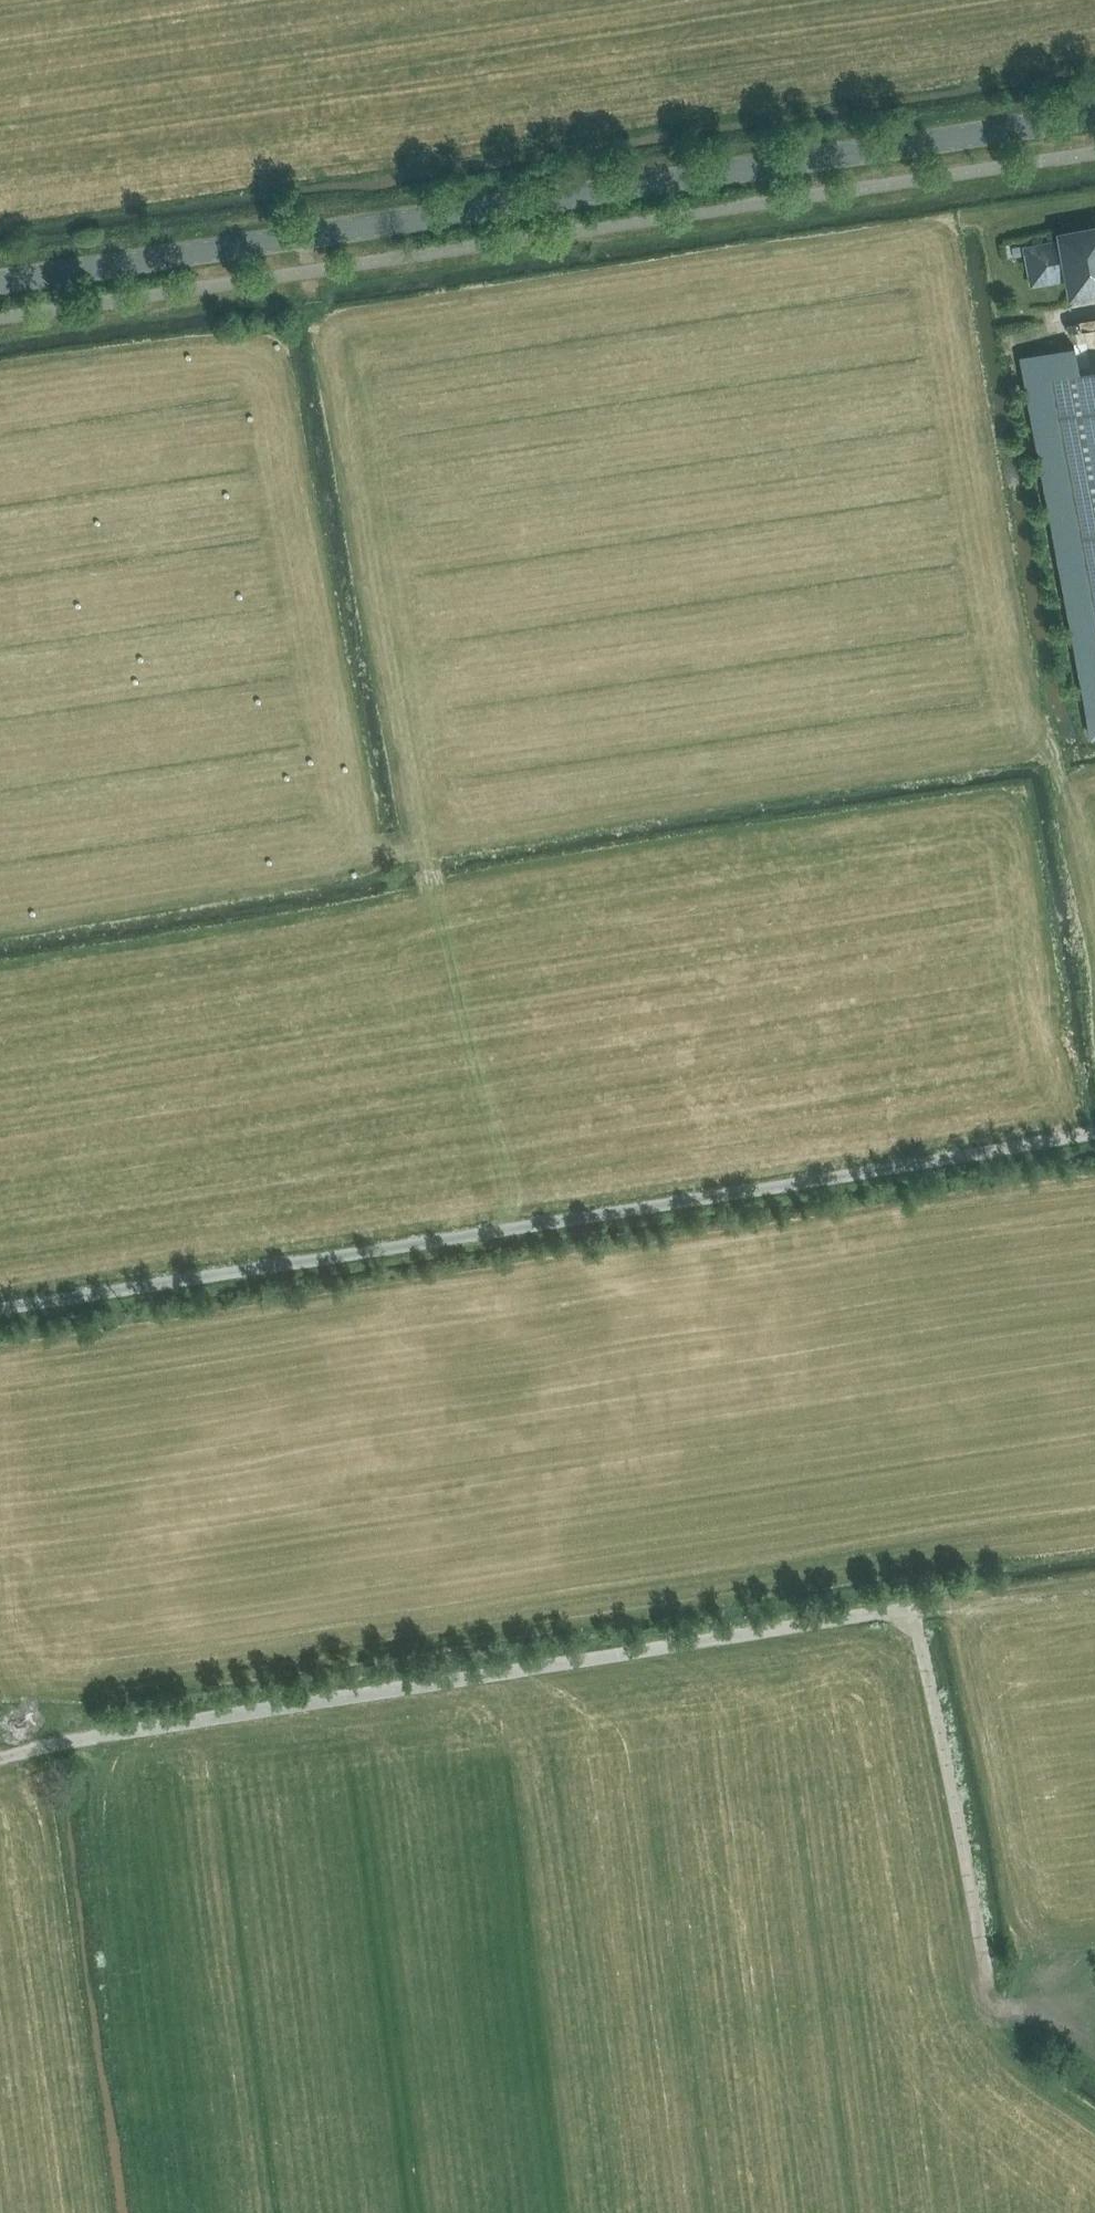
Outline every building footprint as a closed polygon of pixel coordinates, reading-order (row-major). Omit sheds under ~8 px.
[(1073,291),(1094,287),(1094,229),(1062,235),(1064,244),(1043,248),(1048,277),(1069,273),(1073,291)] [(1079,372),(1074,345),(1021,355),(1091,735),(1094,735),(1094,369),(1079,372)]
